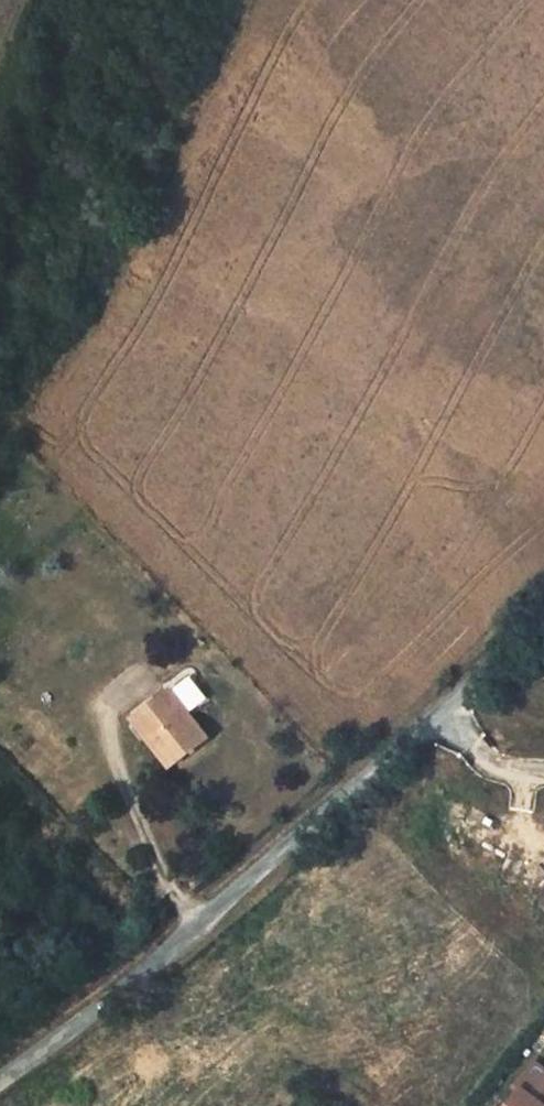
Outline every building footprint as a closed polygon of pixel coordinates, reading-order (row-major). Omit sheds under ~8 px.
[(172,766),(208,737),(171,688),(135,717),(172,766)] [(535,1062),(516,1085),(520,1088),(506,1105),(543,1105),(543,1069),(535,1062)] [(308,1094),(299,1105),(321,1105),(308,1094)]
